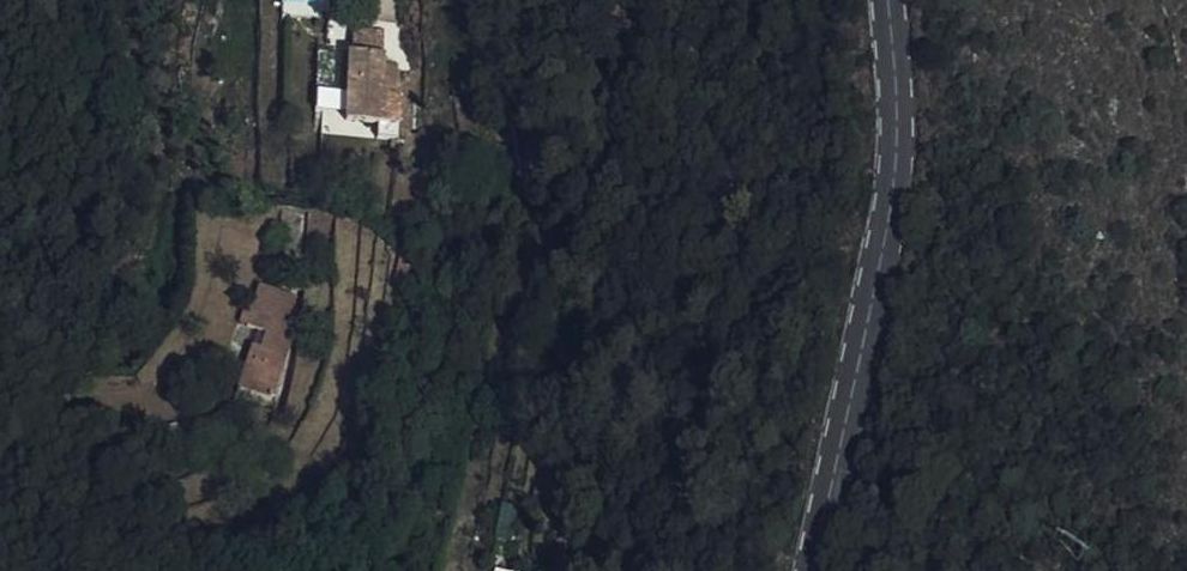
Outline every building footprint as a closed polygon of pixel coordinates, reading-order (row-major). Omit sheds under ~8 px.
[(325,0),(283,0),(283,16),(326,14),(325,0)] [(360,83),(361,53),(330,53),(330,76),(325,78),(325,142),(363,141),(362,149),(384,147),(383,118),(377,117),(376,85),(360,83)] [(270,350),(271,313),(247,306),(242,325),(229,322),(223,344),(257,354),(254,369),(244,366),(231,409),(246,413),(255,399),(262,383),(266,373),(270,350)] [(274,343),(281,316),(271,313),(270,350),(266,373),(262,383),(255,399),(246,413),(264,419),(285,347),(274,343)]
